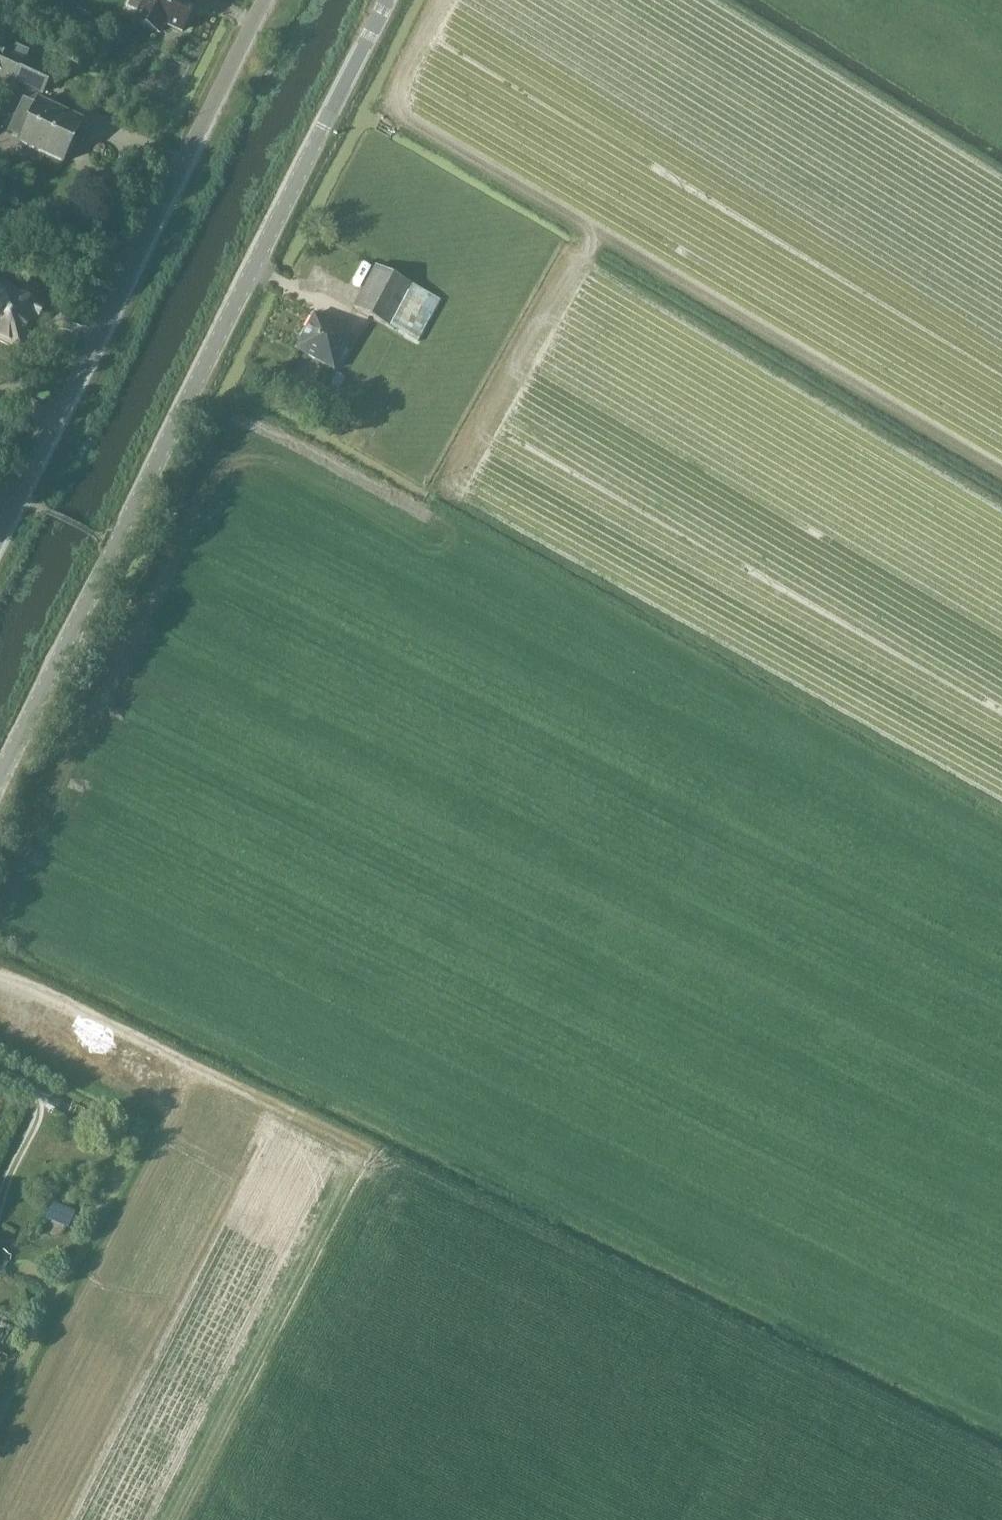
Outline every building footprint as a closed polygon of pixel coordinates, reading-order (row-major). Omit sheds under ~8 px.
[(134,21),(159,34),(163,24),(181,33),(194,4),(185,0),(145,0),(134,21)] [(2,73),(16,79),(14,82),(42,94),(53,71),(25,58),(24,61),(11,54),(9,58),(0,53),(0,69),(3,70),(2,73)] [(38,101),(19,143),(61,163),(81,121),(38,101)] [(362,292),(353,308),(407,337),(429,295),(374,266),(361,291),(362,292)] [(20,352),(44,303),(0,281),(0,342),(20,352)] [(313,313),(294,349),(333,371),(353,336),(313,313)]
